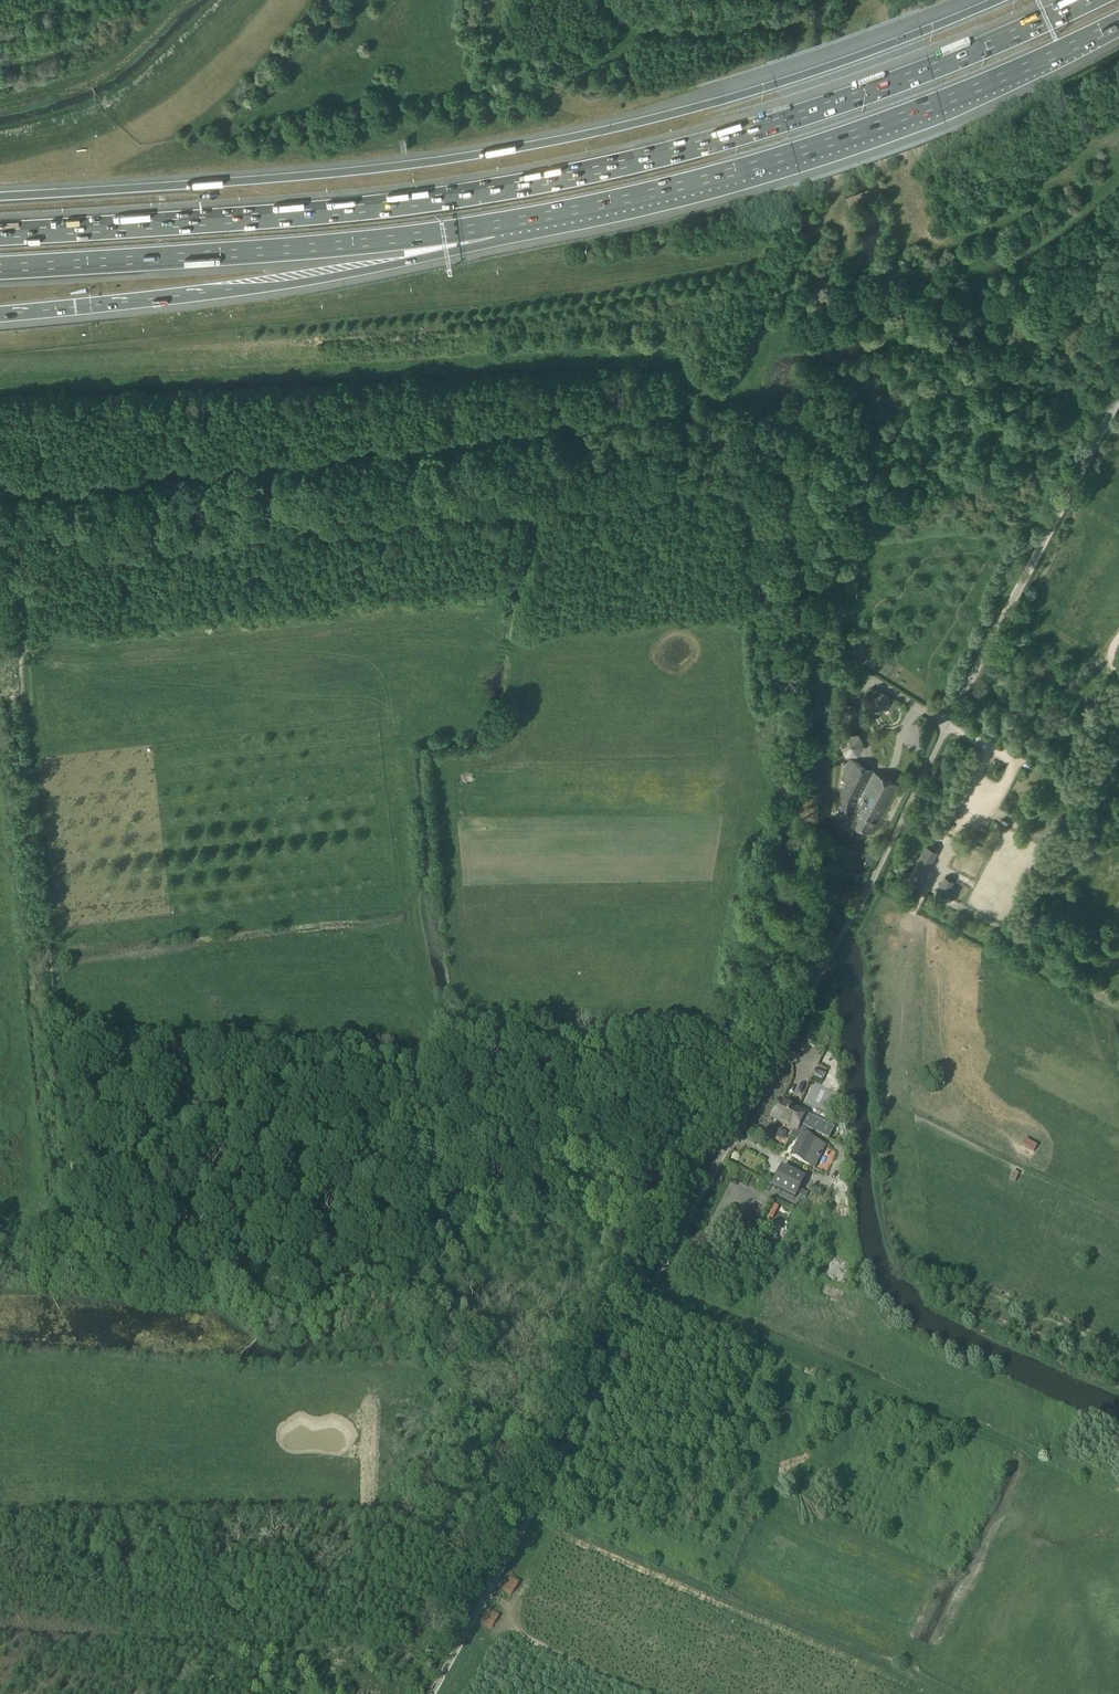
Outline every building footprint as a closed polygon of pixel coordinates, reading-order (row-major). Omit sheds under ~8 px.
[(880,690),(871,695),(871,706),(880,711),(889,706),(890,696),(880,690)] [(839,705),(841,718),(847,717),(848,726),(859,724),(855,703),(839,705)] [(846,732),(839,743),(845,754),(858,755),(865,744),(859,733),(846,732)] [(842,812),(851,817),(849,822),(874,834),(900,785),(851,760),(844,772),(845,773),(843,778),(847,781),(842,793),(842,812)] [(926,845),(907,878),(919,885),(938,852),(926,845)] [(944,877),(935,894),(945,899),(954,882),(944,877)] [(792,1137),(800,1141),(792,1157),(814,1168),(825,1146),(804,1135),(808,1128),(801,1125),(806,1114),(781,1102),(773,1119),(795,1130),(792,1137)] [(1034,1152),(1037,1146),(1026,1141),(1023,1147),(1034,1152)] [(781,1170),(773,1186),(796,1198),(804,1182),(781,1170)] [(1020,1174),(1014,1172),(1010,1179),(1016,1182),(1020,1174)] [(801,1189),(798,1195),(806,1198),(808,1192),(801,1189)] [(771,1232),(766,1246),(771,1248),(777,1235),(771,1232)]
